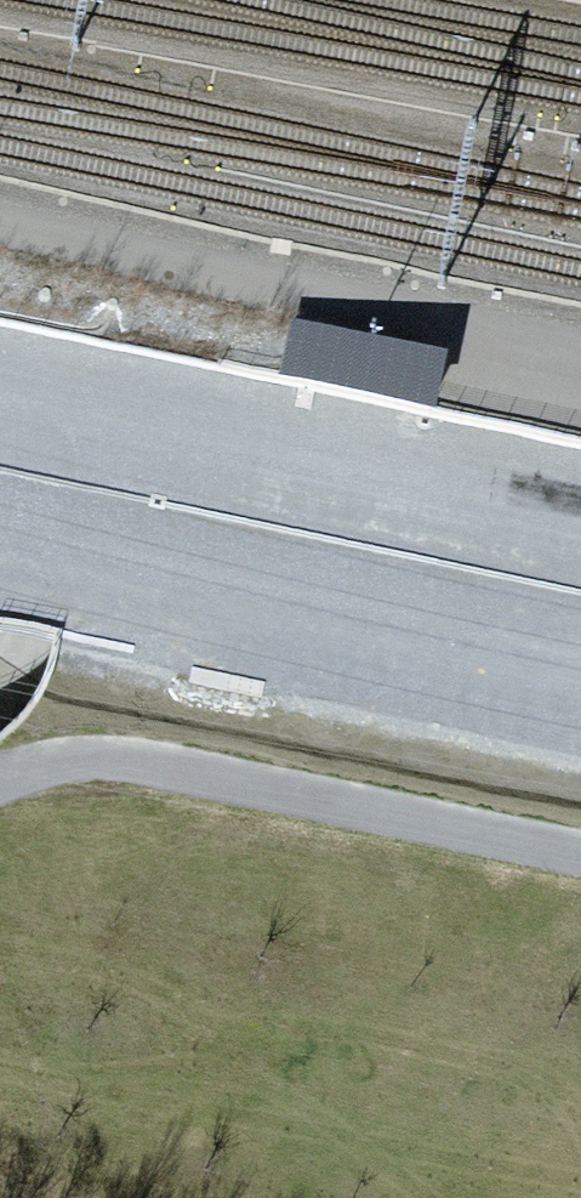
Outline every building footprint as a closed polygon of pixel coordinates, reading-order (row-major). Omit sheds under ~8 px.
[(293,317),(283,391),(443,412),(453,339),(293,317)]
